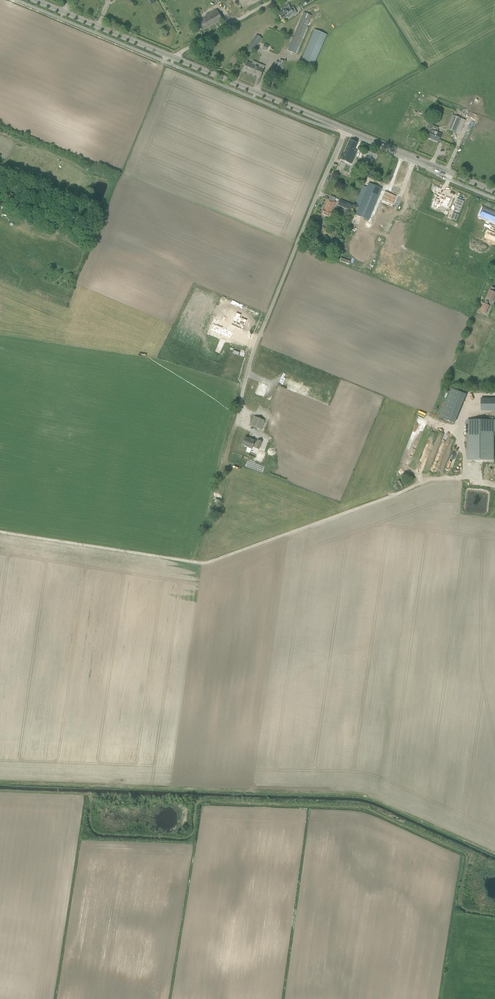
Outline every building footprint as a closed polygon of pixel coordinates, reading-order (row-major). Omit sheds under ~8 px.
[(285,9),(278,14),(282,20),(287,17),(288,19),(294,15),(294,14),(297,13),(293,7),(290,8),(289,5),(284,7),(285,9)] [(222,19),(219,15),(216,10),(206,16),(207,18),(198,23),(202,30),(222,19)] [(296,54),(312,16),(304,12),(287,51),(296,54)] [(314,30),(301,61),(300,64),(312,69),(327,35),(314,30)] [(261,40),(262,39),(261,38),(256,35),(252,42),(248,48),(253,52),(257,46),(261,40)] [(279,63),(276,62),(271,73),(279,76),(285,62),(281,60),(279,63)] [(260,78),(262,73),(265,66),(253,61),(252,64),(247,62),(246,66),(243,70),(260,78)] [(151,72),(137,66),(133,75),(143,78),(143,77),(148,78),(151,72)] [(461,119),(452,115),(446,129),(456,133),(461,119)] [(426,128),(424,133),(429,135),(428,137),(438,142),(441,134),(436,132),(438,128),(433,126),(430,125),(428,124),(426,128)] [(463,139),(466,140),(471,126),(468,125),(463,139)] [(350,140),(341,160),(351,164),(356,151),(354,150),(357,143),(350,140)] [(367,188),(356,214),(359,216),(366,219),(369,220),(382,188),(369,183),(367,188)] [(385,192),(381,200),(392,205),(396,196),(385,192)] [(436,203),(434,208),(440,211),(442,205),(449,208),(452,200),(439,194),(435,202),(436,203)] [(456,205),(454,210),(459,212),(464,201),(457,198),(454,204),(456,205)] [(326,216),(330,218),(332,212),(335,203),(328,200),(324,209),(323,209),(321,214),(326,216)] [(339,200),(337,205),(349,210),(351,205),(339,200)] [(479,216),(490,221),(490,222),(494,224),(494,213),(483,208),(479,216)] [(487,235),(494,239),(494,233),(489,230),(487,235)] [(486,299),(494,302),(494,301),(494,294),(494,293),(494,291),(494,288),(491,287),(486,299)] [(483,303),(480,311),(485,313),(488,305),(483,303)] [(235,327),(243,330),(247,320),(239,317),(240,314),(236,312),(231,325),(235,327)] [(210,330),(231,338),(234,332),(217,325),(219,320),(215,319),(210,330)] [(256,394),(260,396),(262,391),(265,392),(268,386),(260,383),(256,394)] [(453,423),(464,394),(449,388),(439,418),(453,423)] [(481,398),(481,410),(494,410),(494,398),(481,398)] [(254,416),(250,426),(251,426),(261,430),(264,420),(254,416)] [(467,459),(493,459),(494,432),(494,419),(468,419),(467,459)] [(431,432),(428,439),(434,441),(432,446),(438,448),(444,432),(439,430),(437,434),(431,432)] [(245,437),(241,445),(247,448),(246,452),(250,453),(251,449),(252,449),(253,447),(254,447),(254,448),(259,450),(262,442),(257,440),(256,442),(255,441),(255,440),(249,437),(248,438),(245,437)]
